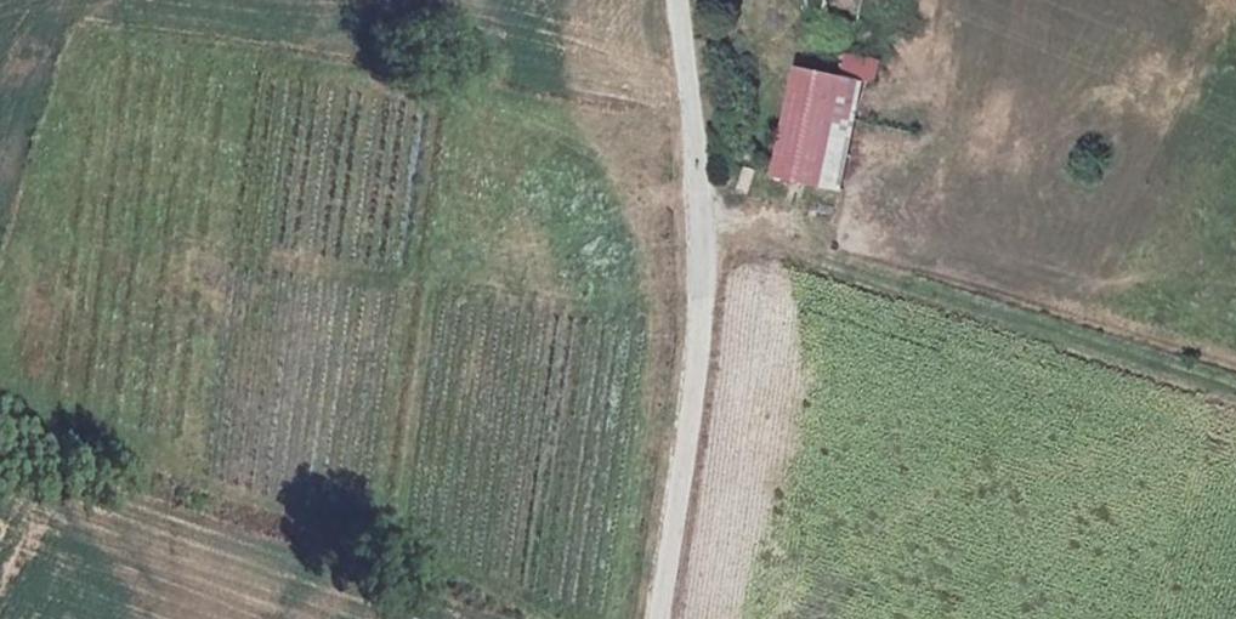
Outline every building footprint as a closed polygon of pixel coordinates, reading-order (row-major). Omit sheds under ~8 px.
[(869,26),(876,0),(837,0),(832,17),(869,26)] [(851,195),(876,91),(849,85),(808,75),(784,179),(851,195)]
